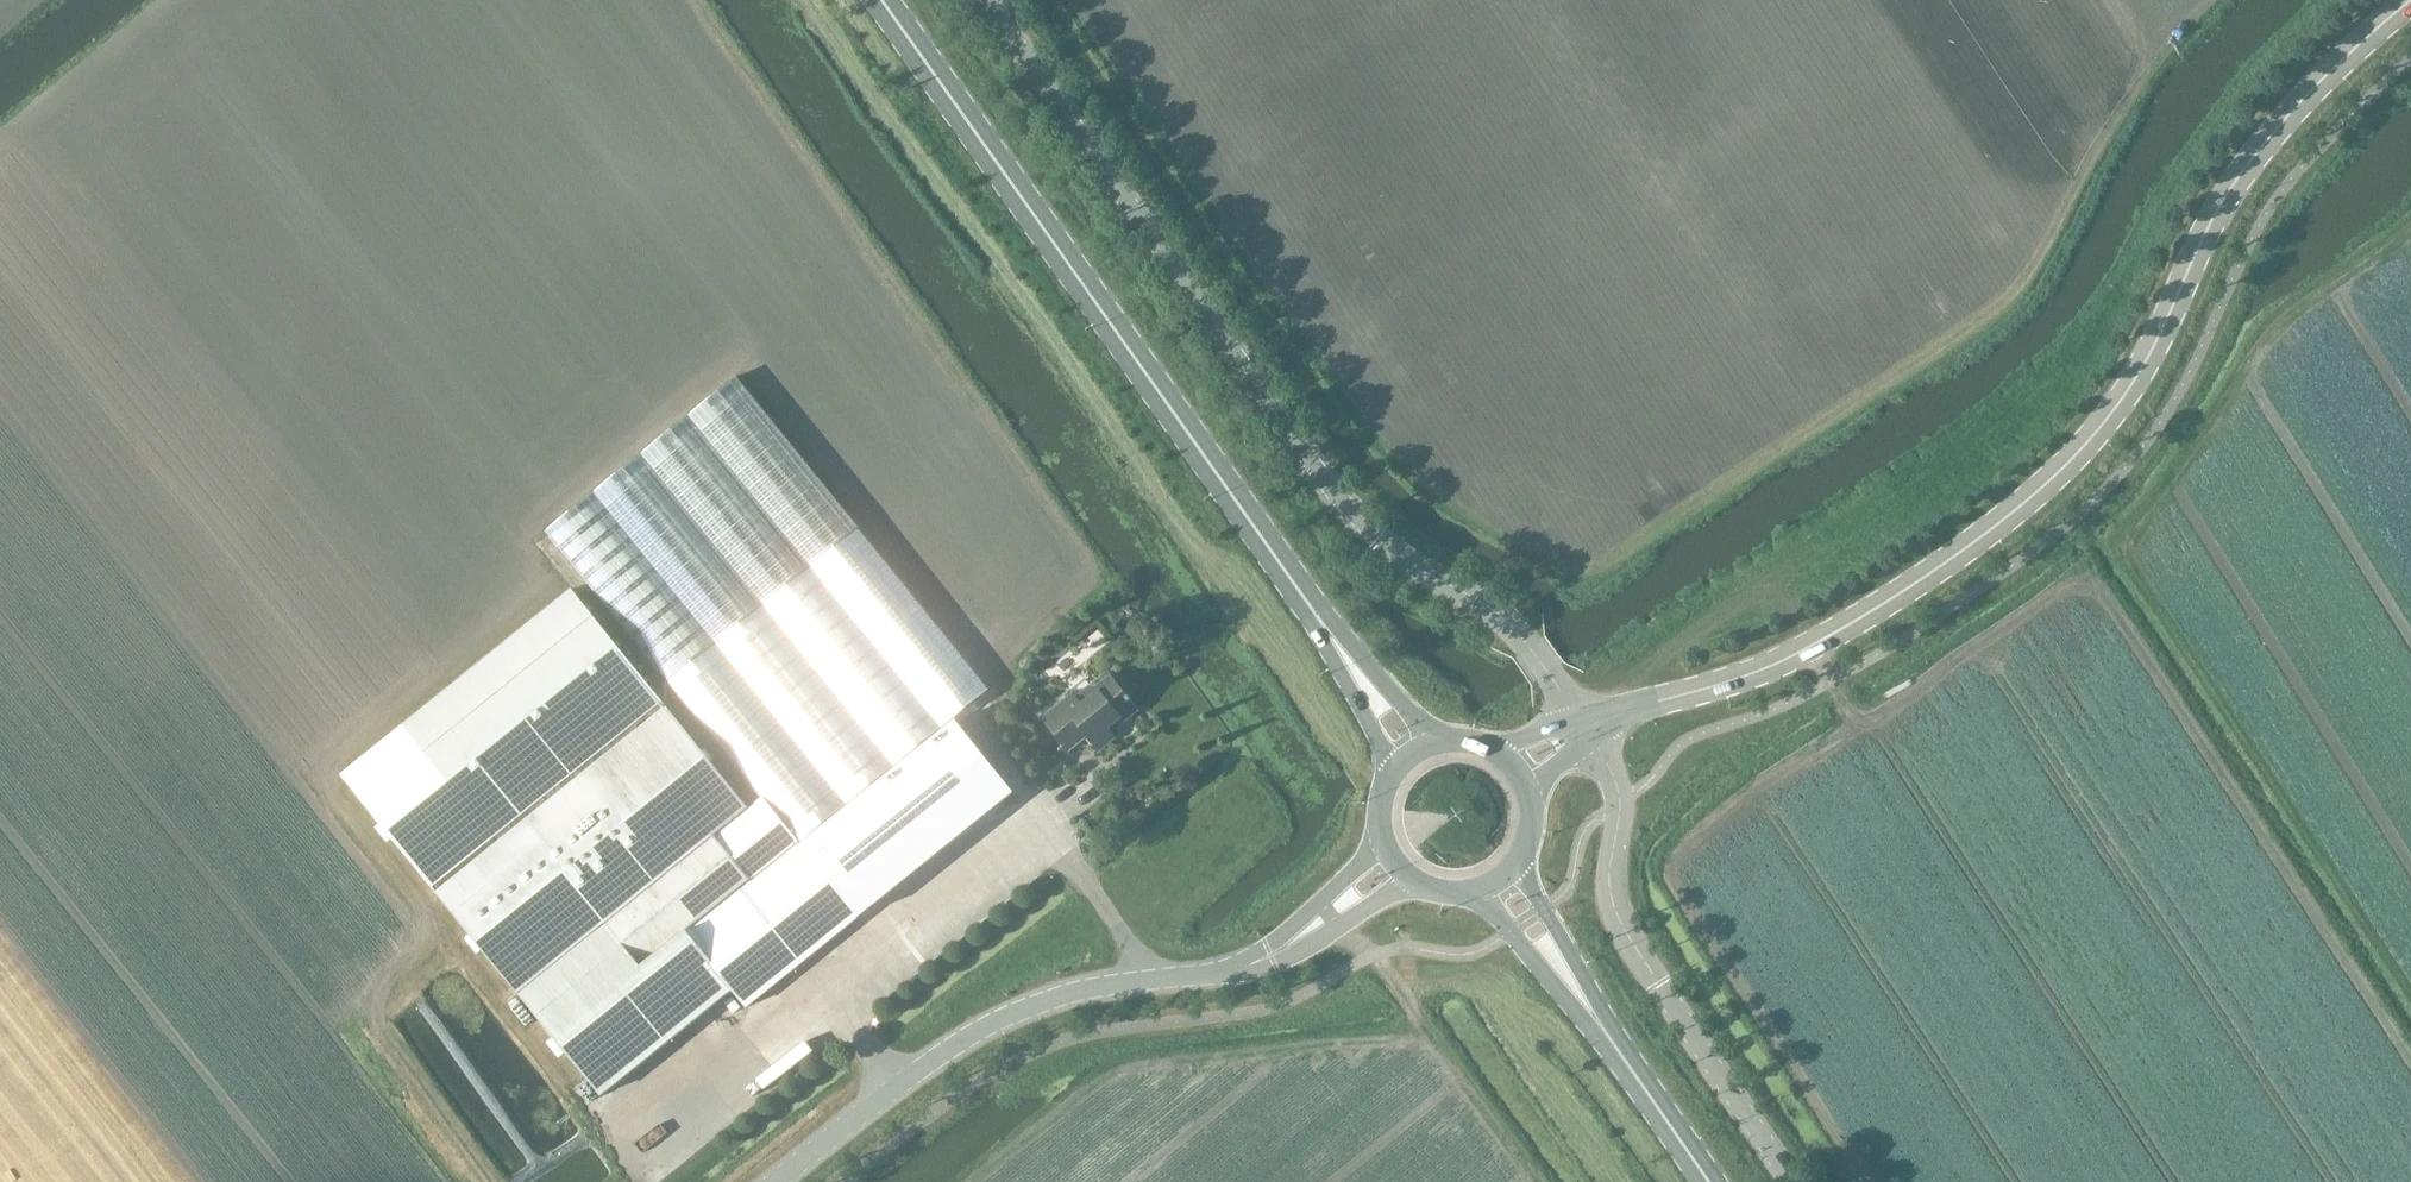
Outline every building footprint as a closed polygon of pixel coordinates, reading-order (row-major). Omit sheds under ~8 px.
[(680,696),(814,862),(830,848),(815,829),(954,717),(988,689),(736,378),(546,532),(668,682),(680,696)] [(571,588),(341,774),(435,889),(665,703),(571,588)] [(1109,732),(1137,709),(1110,676),(1079,702),(1072,694),(1043,718),(1067,747),(1085,732),(1099,749),(1114,737),(1109,732)] [(858,917),(814,862),(680,696),(524,822),(436,892),(599,1095),(732,988),(747,1006),(858,917)] [(830,848),(814,862),(858,917),(860,919),(1016,794),(954,717),(815,829),(830,848)]
